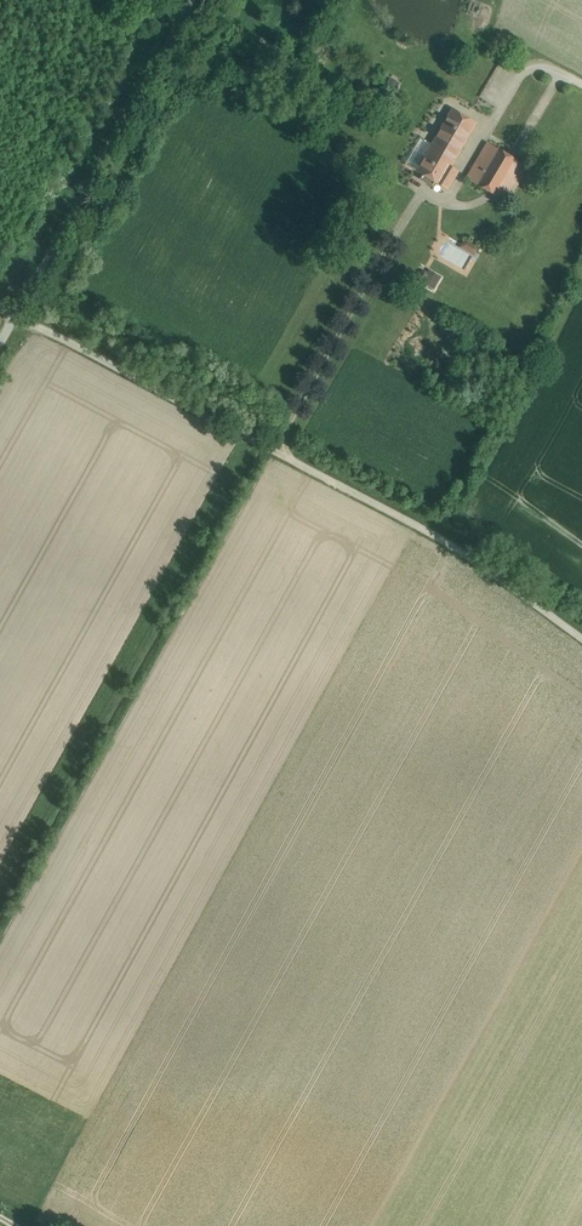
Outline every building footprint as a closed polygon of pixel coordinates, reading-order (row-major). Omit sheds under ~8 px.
[(398,86),(389,81),(385,89),(395,93),(398,86)] [(438,133),(431,145),(416,171),(447,190),(459,171),(452,167),(477,123),(451,109),(438,133)] [(522,164),(487,142),(466,178),(501,199),(522,164)] [(466,265),(471,254),(459,249),(461,243),(447,237),(440,254),(466,265)] [(463,240),(460,248),(475,254),(478,246),(463,240)] [(435,288),(441,279),(427,271),(422,281),(435,288)]
